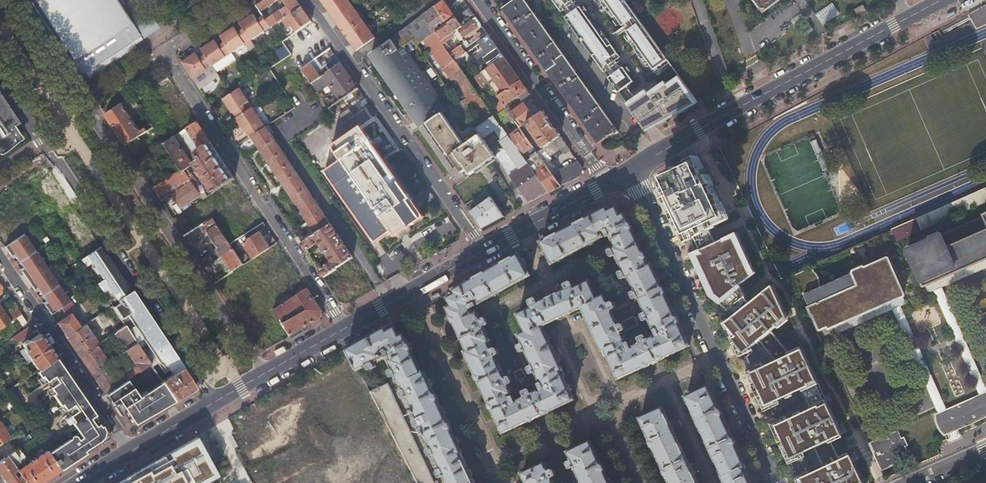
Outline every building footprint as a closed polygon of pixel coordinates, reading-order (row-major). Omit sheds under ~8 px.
[(73,59),(82,73),(88,69),(90,72),(142,38),(137,30),(131,21),(122,26),(114,13),(122,7),(117,0),(34,0),(73,59)] [(256,4),(260,10),(274,0),(262,0),(256,4)] [(286,5),(280,9),(266,19),(271,26),(271,27),(277,23),(283,19),(285,17),(286,17),(292,12),(301,6),(297,0),(283,0),(286,5)] [(349,0),(321,0),(325,5),(328,5),(330,8),(328,9),(337,22),(339,21),(341,24),(340,27),(348,38),(351,38),(353,41),(351,43),(356,49),(375,36),(349,0)] [(435,6),(447,23),(455,17),(444,0),(435,6)] [(503,7),(599,142),(615,131),(617,132),(619,130),(604,109),(605,108),(603,105),(602,106),(579,74),(580,73),(578,70),(576,71),(558,45),(559,44),(557,41),(556,42),(533,10),(534,10),(532,7),(531,7),(526,0),(513,0),(503,7)] [(561,11),(575,0),(553,0),(561,11)] [(647,65),(650,63),(655,71),(669,61),(625,0),(600,0),(611,16),(614,14),(633,40),(630,42),(647,65)] [(762,13),(779,0),(752,0),(762,13)] [(825,25),(841,12),(832,2),(816,14),(825,25)] [(579,5),(565,16),(604,71),(619,60),(617,58),(619,56),(605,36),(603,38),(579,5)] [(311,21),(301,6),(292,12),(286,17),(285,17),(295,32),(302,27),(311,21)] [(435,6),(423,14),(435,32),(447,23),(435,6)] [(122,7),(114,13),(122,26),(131,21),(122,7)] [(460,13),(463,20),(474,15),(470,8),(460,13)] [(271,26),(266,19),(264,15),(257,19),(253,13),(244,19),(239,22),(244,28),(251,39),(271,26)] [(435,32),(423,14),(410,24),(411,25),(391,39),(399,49),(413,39),(417,44),(427,38),(435,32)] [(295,32),(285,17),(283,19),(293,33),(295,32)] [(447,23),(435,32),(441,40),(453,32),(453,33),(462,27),(462,26),(458,21),(455,17),(447,23)] [(462,27),(453,33),(460,42),(479,29),(481,25),(475,17),(462,26),(462,27)] [(293,33),(283,19),(277,23),(271,27),(281,41),(287,37),(293,33)] [(317,30),(311,21),(302,27),(295,32),(293,33),(287,37),(281,41),(291,54),(301,69),(310,62),(316,58),(330,48),(322,37),(302,51),(298,44),(317,30)] [(220,34),(224,41),(231,52),(245,43),(249,49),(255,45),(251,39),(244,28),(238,32),(234,26),(225,31),(220,34)] [(486,32),(484,28),(460,43),(464,48),(473,42),(486,32)] [(322,37),(317,30),(298,44),(302,51),(322,37)] [(441,40),(435,32),(427,38),(463,90),(466,89),(470,94),(460,101),(468,113),(475,108),(481,115),(473,121),(477,127),(493,115),(441,40)] [(473,42),(476,46),(480,43),(488,54),(483,58),(489,66),(503,56),(486,32),(473,42)] [(214,38),(201,47),(202,50),(205,54),(212,64),(231,52),(224,42),(219,45),(214,38)] [(399,49),(391,39),(371,52),(377,61),(379,63),(399,49)] [(464,48),(466,52),(467,52),(476,46),(473,42),(464,48)] [(400,51),(399,49),(379,63),(384,71),(390,79),(393,77),(396,81),(411,70),(410,69),(417,65),(405,48),(400,51)] [(212,64),(205,54),(199,58),(195,51),(189,55),(181,60),(193,77),(212,64)] [(231,52),(212,64),(216,71),(235,58),(231,52)] [(481,72),(489,84),(512,68),(503,56),(489,66),(481,72)] [(322,75),(340,62),(337,57),(326,65),(327,66),(323,69),(318,72),(310,62),(301,69),(311,83),(322,75)] [(318,72),(323,69),(316,58),(310,62),(318,72)] [(334,104),(358,87),(340,62),(322,75),(331,88),(333,86),(337,92),(335,93),(337,96),(331,100),(334,104)] [(216,71),(212,64),(193,77),(199,88),(219,74),(216,71)] [(427,79),(417,65),(410,69),(411,70),(396,81),(405,95),(427,79)] [(623,66),(608,76),(618,90),(633,80),(623,66)] [(168,77),(162,67),(136,84),(139,89),(149,83),(151,87),(168,77)] [(512,68),(489,84),(497,96),(520,80),(512,68)] [(659,83),(628,105),(645,128),(697,100),(678,74),(661,86),(659,83)] [(438,93),(427,79),(405,95),(407,96),(404,98),(413,111),(438,93)] [(520,80),(497,96),(504,105),(519,95),(522,99),(530,94),(520,80)] [(405,95),(396,81),(393,83),(402,97),(405,95)] [(393,83),(391,84),(401,98),(402,97),(393,83)] [(225,97),(223,98),(225,102),(232,97),(242,91),(240,87),(239,87),(225,97)] [(232,97),(225,102),(226,103),(232,112),(233,111),(236,117),(247,110),(243,104),(248,100),(242,91),(232,97)] [(21,138),(20,138),(17,132),(18,131),(15,126),(11,121),(16,117),(0,93),(0,152),(21,138)] [(438,93),(413,111),(415,115),(417,114),(425,124),(427,122),(448,108),(438,93)] [(122,102),(105,114),(125,145),(138,136),(147,130),(145,127),(140,130),(122,102)] [(510,114),(519,127),(521,126),(526,122),(536,115),(534,113),(532,114),(523,102),(511,111),(509,112),(510,114)] [(452,105),(449,107),(472,140),(475,138),(452,105)] [(236,117),(236,118),(239,123),(245,131),(249,137),(252,135),(260,130),(256,124),(262,120),(253,106),(247,110),(236,117)] [(449,107),(448,108),(427,122),(463,173),(468,180),(478,173),(497,160),(498,160),(480,134),(475,138),(472,140),(449,107)] [(506,108),(498,114),(500,116),(502,120),(510,114),(509,112),(506,109),(506,108)] [(339,115),(344,123),(354,116),(349,109),(339,115)] [(536,115),(526,122),(544,147),(560,135),(542,111),(536,115)] [(417,114),(415,115),(423,126),(425,124),(417,114)] [(414,116),(421,127),(423,126),(415,115),(414,116)] [(502,125),(501,126),(496,119),(494,116),(493,115),(477,127),(475,128),(480,134),(498,160),(528,203),(548,192),(526,160),(522,154),(508,135),(502,125)] [(11,121),(15,126),(19,122),(16,117),(11,121)] [(210,141),(197,120),(187,127),(201,148),(210,141)] [(463,173),(427,122),(425,124),(461,175),(463,173)] [(252,135),(315,233),(330,223),(271,134),(265,126),(261,129),(260,130),(252,135)] [(521,126),(519,127),(529,141),(531,140),(521,126)] [(201,148),(187,127),(174,135),(188,157),(197,151),(196,151),(201,148)] [(519,127),(508,135),(522,154),(527,150),(532,157),(526,160),(548,192),(560,185),(537,152),(529,141),(519,127)] [(383,157),(377,149),(363,129),(332,152),(339,162),(327,170),(376,240),(384,235),(391,230),(394,235),(395,236),(397,235),(410,226),(424,216),(413,201),(408,193),(383,157)] [(171,155),(181,168),(182,170),(184,169),(194,162),(201,158),(197,151),(188,157),(174,135),(172,137),(163,142),(171,155)] [(549,153),(564,142),(560,135),(544,147),(549,153)] [(23,138),(22,137),(21,138),(21,139),(10,146),(10,148),(19,141),(23,138)] [(21,138),(0,152),(0,153),(1,154),(4,152),(8,150),(10,148),(10,146),(21,139),(21,138)] [(250,138),(240,143),(243,149),(253,144),(250,138)] [(234,178),(210,141),(201,148),(196,151),(197,151),(201,158),(194,162),(214,192),(234,178)] [(379,147),(377,149),(383,157),(385,156),(379,147)] [(720,147),(714,150),(718,157),(723,155),(720,147)] [(537,152),(560,185),(580,175),(582,167),(578,162),(559,171),(546,152),(543,153),(540,149),(537,152)] [(527,150),(522,154),(526,160),(532,157),(527,150)] [(728,213),(701,156),(664,176),(662,187),(685,233),(694,229),(709,222),(728,213)] [(499,162),(497,160),(478,173),(480,175),(499,162)] [(181,168),(153,187),(154,189),(160,185),(164,190),(180,179),(183,183),(190,178),(184,169),(182,170),(181,168)] [(180,207),(200,194),(192,181),(172,194),(180,207)] [(413,189),(408,193),(413,201),(418,197),(413,189)] [(983,189),(915,218),(920,229),(985,200),(985,195),(983,189)] [(476,200),(466,207),(481,228),(504,216),(489,194),(487,196),(488,197),(482,202),(483,203),(480,205),(476,200)] [(186,210),(173,218),(185,236),(213,217),(201,200),(192,206),(195,211),(194,212),(196,215),(191,218),(186,210)] [(518,253),(446,292),(451,304),(448,306),(452,315),(455,322),(467,349),(465,350),(470,359),(473,366),(483,388),(486,394),(497,417),(500,424),(504,432),(536,416),(542,413),(573,399),(569,391),(560,370),(561,369),(541,326),(548,323),(560,317),(563,315),(566,314),(578,308),(582,306),(603,350),(606,349),(616,369),(619,377),(651,363),(658,360),(690,345),(652,263),(649,265),(624,213),(620,215),(614,202),(540,241),(545,248),(552,262),(602,237),(601,236),(608,232),(614,246),(613,247),(622,267),(626,275),(629,273),(632,281),(651,320),(653,326),(657,325),(661,334),(656,336),(654,335),(634,344),(634,346),(629,349),(624,339),(625,339),(604,294),(597,297),(589,280),(575,287),(573,285),(556,293),(553,295),(550,296),(531,305),(532,307),(518,314),(526,331),(519,334),(541,379),(542,378),(546,387),(541,389),(540,389),(519,398),(519,399),(514,402),(510,393),(511,392),(488,342),(490,341),(477,312),(473,313),(469,305),(478,300),(480,301),(529,274),(522,261),(518,253)] [(984,212),(983,215),(942,233),(939,232),(930,236),(929,239),(907,248),(908,252),(923,286),(930,283),(939,279),(985,258),(985,211),(984,212)] [(213,217),(185,236),(191,245),(204,237),(202,234),(207,231),(223,255),(233,248),(231,245),(213,217)] [(915,218),(890,229),(895,240),(920,229),(915,218)] [(709,222),(694,229),(703,247),(718,240),(709,222)] [(315,233),(301,242),(306,249),(318,241),(321,245),(320,246),(324,252),(325,251),(331,261),(319,269),(323,276),(352,256),(330,223),(315,233)] [(410,226),(397,235),(400,240),(405,236),(413,231),(410,226)] [(391,230),(384,235),(387,240),(394,235),(391,230)] [(703,247),(693,252),(708,284),(717,302),(727,294),(740,284),(752,275),(738,244),(742,242),(737,231),(718,240),(703,247)] [(244,242),(253,257),(257,255),(269,247),(259,232),(244,242)] [(24,233),(4,246),(12,258),(15,256),(19,261),(36,250),(24,233)] [(103,278),(117,269),(101,246),(81,259),(85,266),(94,260),(99,267),(96,269),(103,278)] [(233,248),(223,255),(214,260),(212,262),(205,266),(209,272),(221,264),(225,271),(229,268),(230,271),(233,269),(243,263),(235,251),(233,248)] [(240,249),(235,251),(243,263),(243,264),(248,261),(240,249)] [(36,250),(19,261),(22,267),(20,269),(27,280),(47,267),(36,250)] [(207,254),(200,259),(205,266),(212,262),(207,254)] [(389,255),(380,259),(388,277),(397,273),(389,255)] [(852,272),(820,286),(819,284),(818,280),(818,277),(817,275),(816,273),(813,270),(811,266),(794,274),(796,277),(794,278),(801,292),(803,291),(804,293),(809,306),(808,307),(812,315),(813,314),(819,328),(821,329),(829,325),(830,327),(889,301),(897,297),(902,295),(903,292),(888,258),(886,258),(865,267),(862,266),(853,269),(852,272)] [(243,264),(243,263),(233,269),(248,293),(249,292),(252,290),(258,286),(243,264)] [(47,267),(27,280),(35,292),(38,290),(42,295),(58,284),(47,267)] [(118,301),(132,292),(117,269),(103,278),(96,282),(105,295),(111,292),(118,301)] [(230,271),(215,281),(220,289),(234,279),(230,271)] [(930,283),(979,395),(985,392),(985,387),(939,279),(930,283)] [(58,284),(42,295),(45,300),(43,302),(51,314),(70,301),(58,284)] [(740,284),(727,294),(728,302),(731,302),(737,312),(754,299),(748,301),(740,284)] [(737,312),(726,321),(734,339),(741,354),(756,341),(771,329),(787,316),(772,285),(754,299),(737,312)] [(306,287),(273,309),(290,334),(320,317),(321,309),(306,287)] [(144,354),(164,341),(132,292),(118,301),(119,303),(113,307),(120,317),(126,313),(134,324),(127,329),(136,341),(142,337),(150,348),(143,353),(144,354)] [(938,413),(947,409),(897,297),(889,301),(938,413)] [(0,307),(0,329),(21,314),(17,308),(6,315),(0,307)] [(66,336),(80,327),(70,312),(56,322),(66,336)] [(347,349),(358,370),(382,356),(381,352),(388,348),(393,358),(391,359),(402,381),(411,400),(450,482),(475,482),(472,476),(469,469),(460,451),(462,451),(458,443),(455,436),(445,414),(442,407),(431,385),(428,379),(424,370),(422,371),(412,349),(409,343),(404,333),(399,336),(393,323),(347,349)] [(66,336),(79,356),(95,345),(97,344),(84,324),(80,327),(66,336)] [(125,349),(136,341),(127,329),(125,325),(114,332),(125,349)] [(791,354),(771,329),(756,341),(773,362),(791,354)] [(56,358),(40,334),(30,340),(28,339),(23,343),(22,344),(24,347),(17,353),(25,365),(26,364),(33,374),(56,358)] [(90,372),(105,394),(127,378),(150,363),(144,354),(143,353),(136,341),(125,349),(120,352),(122,356),(127,353),(133,362),(112,377),(108,372),(111,370),(109,367),(106,368),(103,364),(90,372)] [(173,372),(182,367),(164,341),(144,354),(150,363),(152,366),(158,363),(162,368),(156,372),(159,377),(171,369),(173,372)] [(79,356),(90,372),(103,364),(111,359),(105,350),(101,353),(95,345),(79,356)] [(773,362),(750,372),(765,405),(799,388),(815,380),(818,378),(804,348),(791,354),(773,362)] [(56,358),(33,374),(32,374),(39,386),(46,381),(44,385),(44,387),(45,387),(46,388),(50,386),(43,391),(59,414),(66,409),(63,412),(63,414),(63,415),(65,415),(69,414),(62,419),(66,425),(70,423),(71,425),(73,428),(67,432),(70,437),(67,439),(48,452),(61,470),(105,441),(109,435),(56,358)] [(836,364),(832,366),(852,409),(858,406),(857,402),(854,403),(836,364)] [(162,381),(175,400),(194,389),(195,387),(182,367),(173,372),(161,380),(162,381)] [(311,389),(325,419),(353,406),(340,376),(311,389)] [(174,400),(175,400),(162,381),(146,391),(144,389),(139,392),(141,395),(139,396),(127,378),(105,394),(119,414),(125,410),(132,420),(154,408),(156,411),(166,405),(165,403),(170,400),(174,400)] [(815,380),(799,388),(809,410),(824,403),(815,380)] [(370,392),(417,482),(435,482),(388,383),(370,392)] [(708,385),(686,395),(723,474),(722,475),(726,482),(751,482),(743,467),(745,466),(708,385)] [(979,395),(947,409),(938,413),(936,413),(936,418),(936,419),(936,421),(937,424),(939,427),(940,429),(944,433),(985,414),(985,392),(979,395)] [(323,471),(323,464),(286,396),(272,404),(276,412),(261,420),(268,434),(268,436),(280,458),(280,463),(286,472),(279,476),(314,476),(323,471)] [(809,410),(774,425),(784,447),(789,458),(814,446),(830,439),(843,433),(827,402),(824,403),(809,410)] [(272,407),(257,415),(259,419),(274,411),(272,407)] [(661,407),(640,417),(671,482),(697,482),(661,407)] [(0,423),(0,445),(10,437),(0,423)] [(73,428),(71,425),(62,431),(67,439),(70,437),(67,432),(73,428)] [(19,431),(15,434),(22,444),(26,441),(19,431)] [(896,431),(868,443),(880,468),(908,457),(896,431)] [(116,482),(221,482),(196,437),(116,482)] [(608,478),(597,455),(595,449),(590,439),(568,450),(576,466),(583,482),(610,482),(608,478)] [(830,439),(814,446),(824,467),(840,459),(830,439)] [(61,470),(48,452),(43,445),(36,450),(39,455),(32,460),(25,464),(23,460),(26,458),(25,456),(28,454),(33,450),(27,441),(26,441),(22,444),(7,455),(27,482),(40,482),(61,470)] [(32,460),(28,454),(25,456),(26,458),(23,460),(25,464),(32,460)] [(798,479),(800,482),(865,482),(851,454),(840,459),(824,467),(798,479)] [(7,455),(1,459),(0,458),(0,473),(7,482),(27,482),(7,455)] [(544,461),(522,471),(526,481),(527,482),(554,482),(544,461)]
